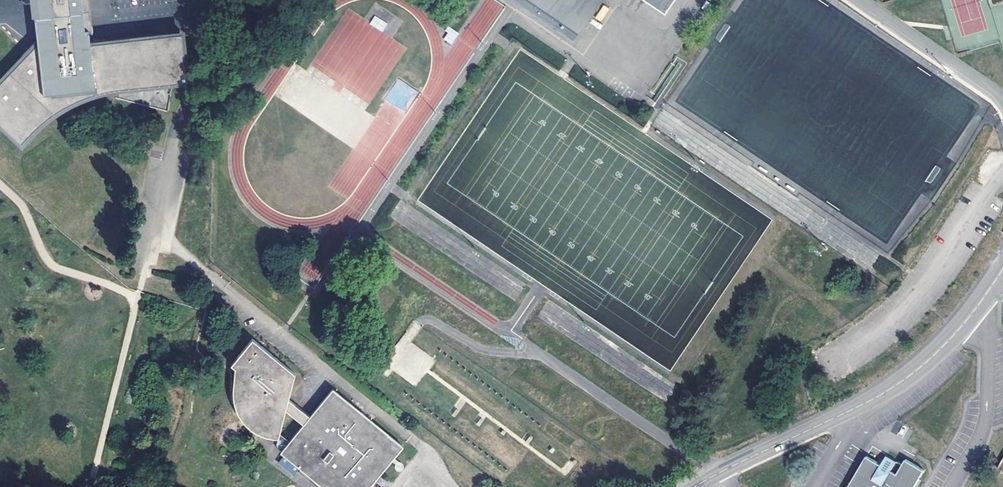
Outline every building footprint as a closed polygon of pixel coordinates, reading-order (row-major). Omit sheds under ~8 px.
[(33,19),(34,27),(35,38),(32,41),(23,50),(0,76),(0,126),(22,149),(53,118),(83,100),(100,95),(118,92),(118,94),(118,96),(168,110),(172,86),(191,84),(186,29),(182,29),(91,37),(90,32),(94,31),(91,0),(31,0),(33,19)] [(576,38),(601,0),(518,0),(576,38)] [(664,14),(674,0),(643,0),(664,14)] [(383,31),(388,23),(375,15),(370,23),(383,31)] [(333,389),(310,417),(289,400),(295,374),(252,340),(231,367),(235,370),(233,391),(234,402),(235,406),(236,409),(238,413),(240,417),(245,423),(246,425),(249,428),(252,430),(255,432),(261,436),(264,437),(267,438),(270,439),(276,439),(278,439),(286,411),(304,425),(281,453),(323,486),(370,486),(403,446),(333,389)] [(927,470),(912,462),(907,458),(903,464),(897,461),(888,455),(882,463),(867,454),(848,486),(917,486),(927,470)]
